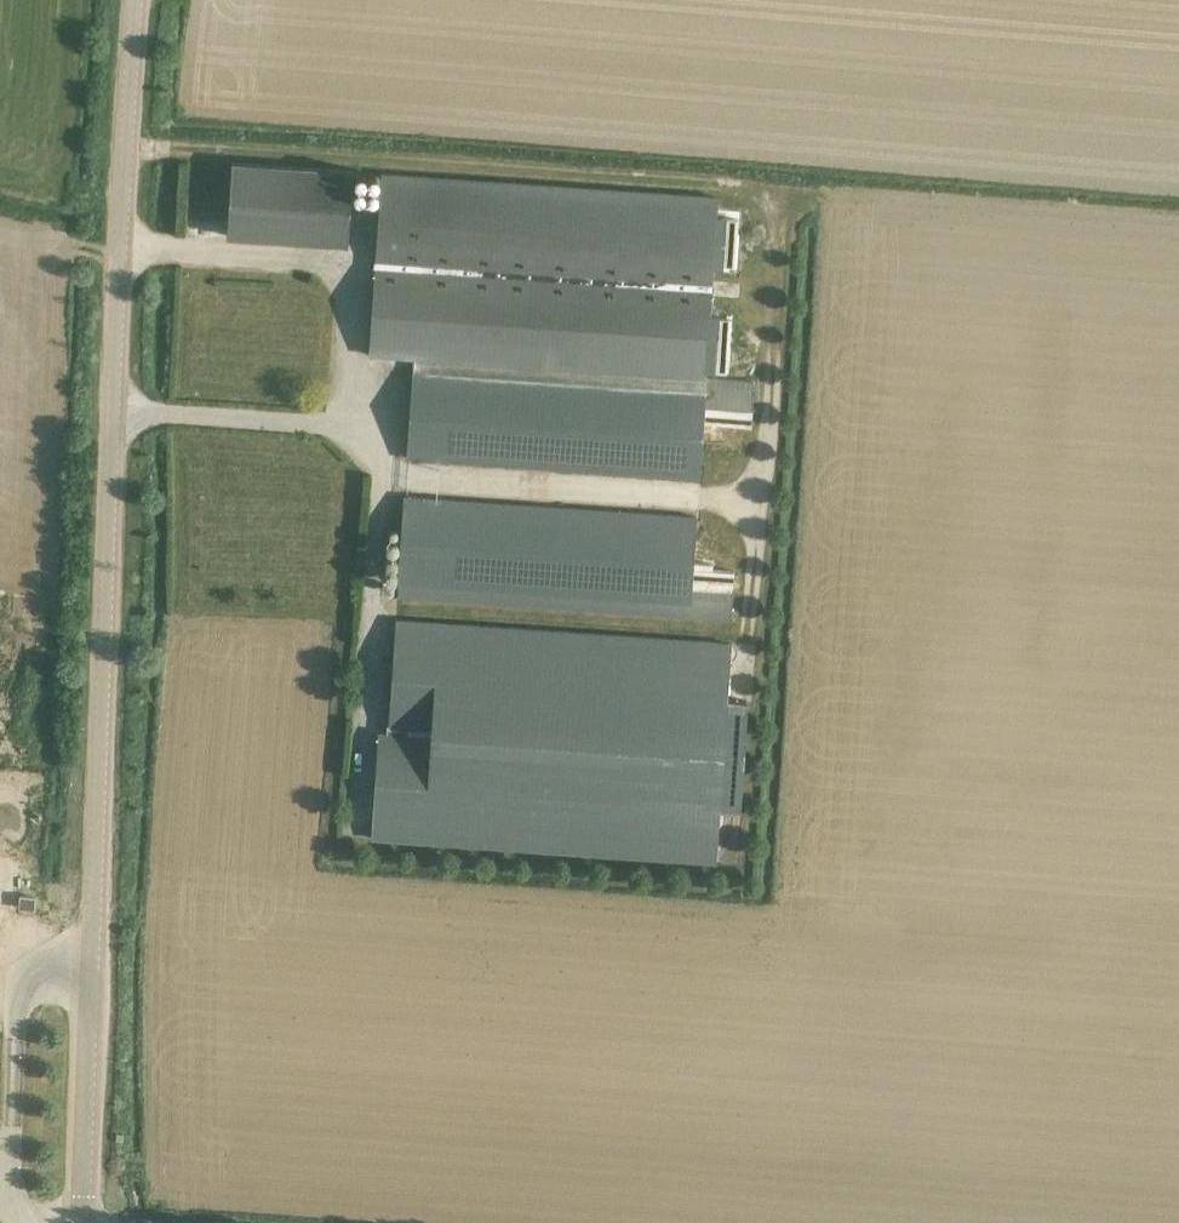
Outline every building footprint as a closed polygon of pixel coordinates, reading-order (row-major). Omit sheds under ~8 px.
[(359,218),(362,176),(241,168),(236,241),(317,246),(319,215),(359,218)] [(719,197),(381,173),(369,354),(415,357),(706,377),(719,197)] [(415,357),(408,458),(699,478),(703,422),(752,426),(755,381),(415,357)] [(717,571),(713,571),(713,563),(693,562),(694,561),(697,516),(405,496),(399,582),(398,597),(398,598),(731,621),(734,573),(717,571)] [(371,838),(717,862),(721,805),(740,807),(747,699),(727,698),(731,642),(397,619),(389,732),(378,732),(371,838)]
